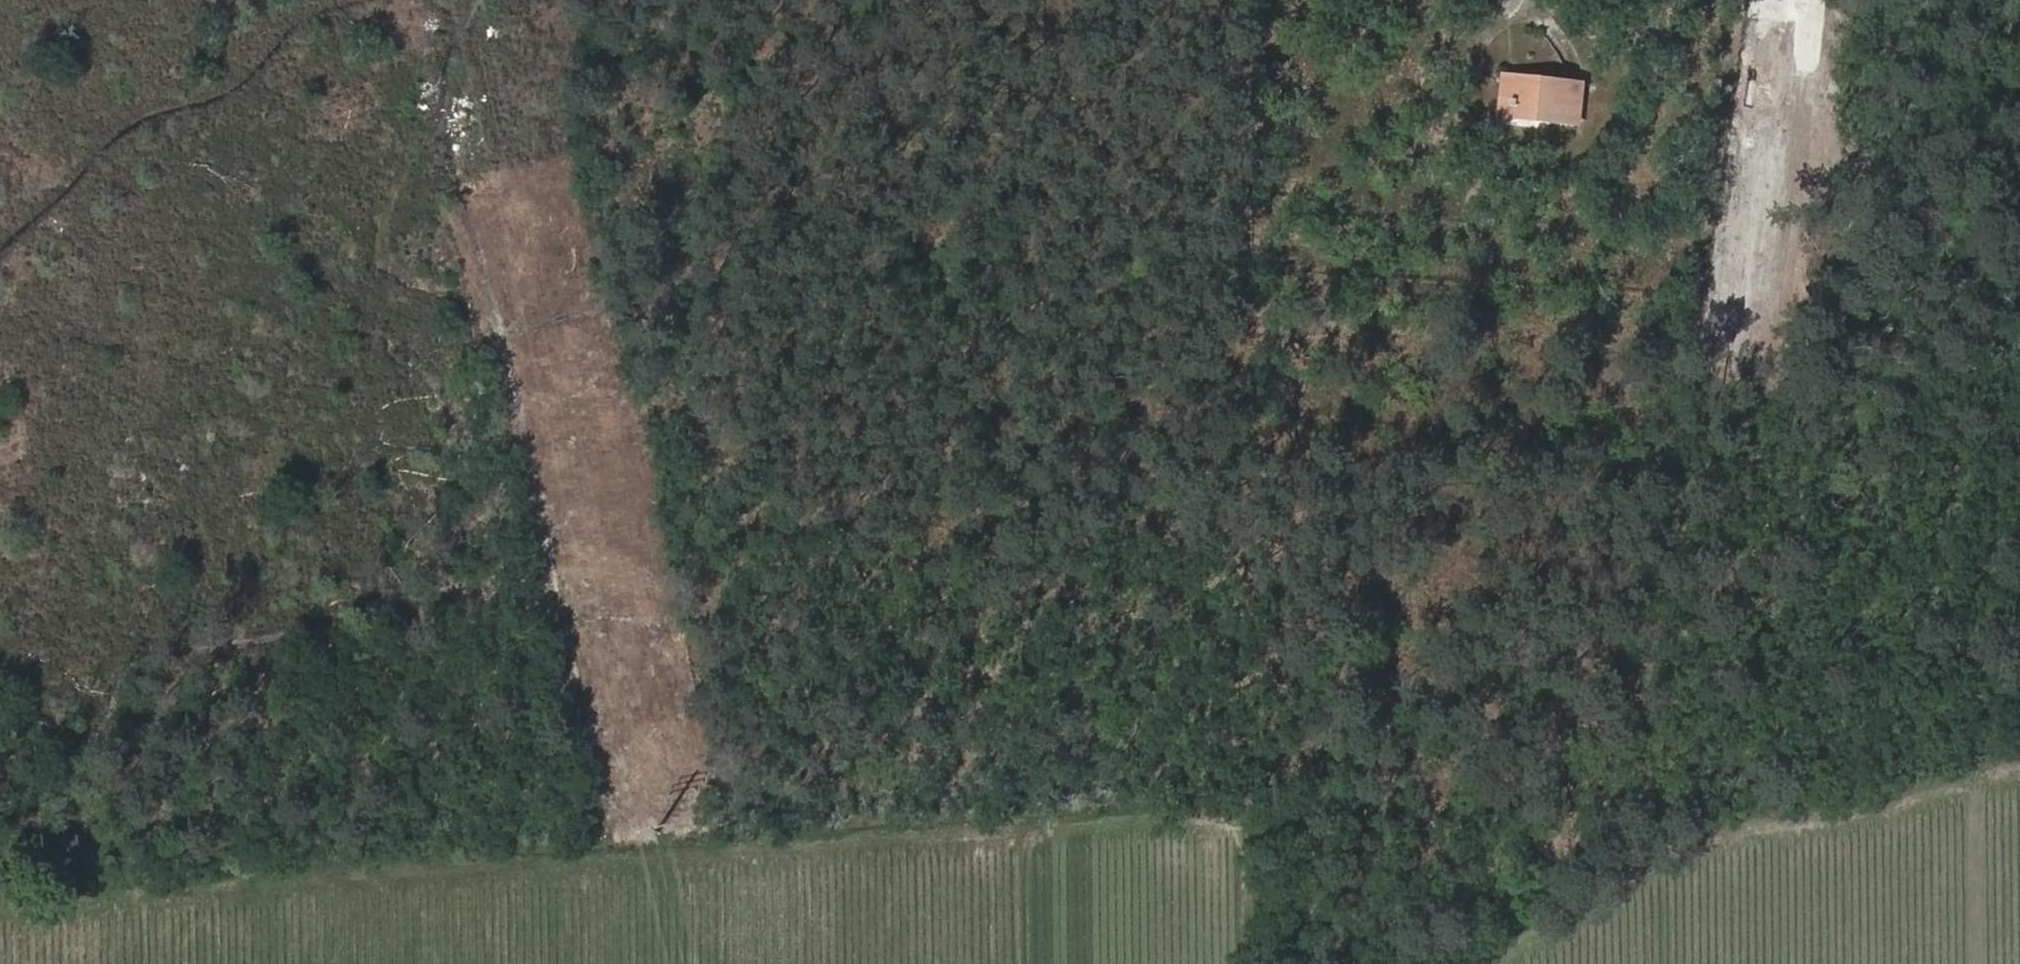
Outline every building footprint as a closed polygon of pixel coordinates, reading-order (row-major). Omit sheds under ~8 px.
[(1502,112),(1535,115),(1535,102),(1515,100),(1517,77),(1506,76),(1502,112)] [(1535,102),(1535,115),(1579,120),(1583,84),(1517,77),(1515,100),(1535,102)]
